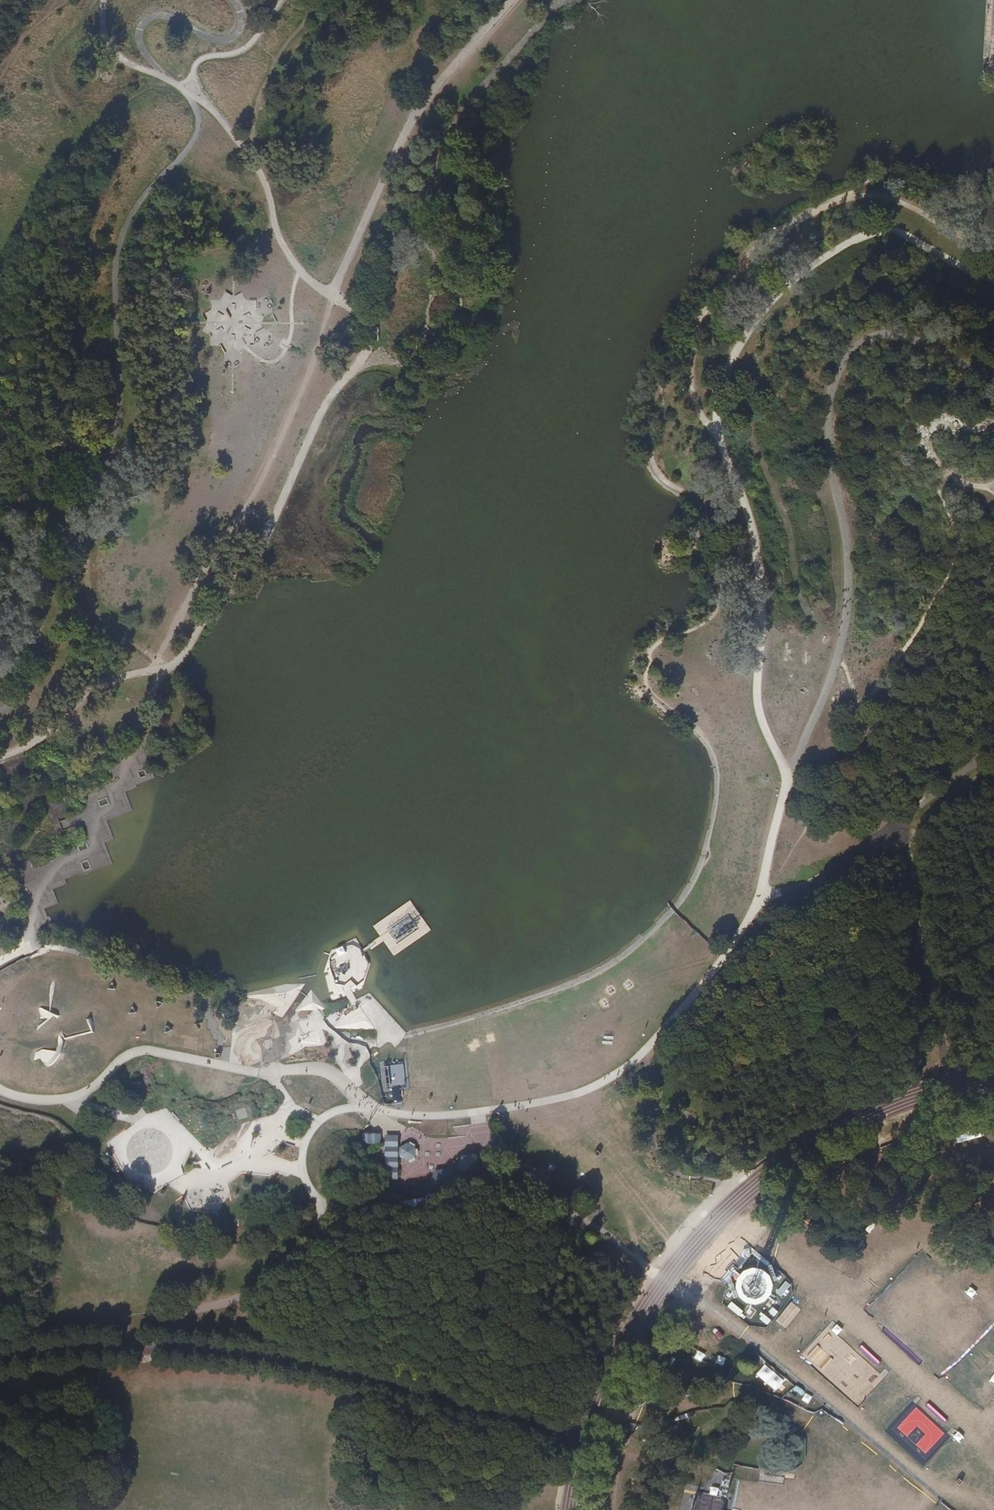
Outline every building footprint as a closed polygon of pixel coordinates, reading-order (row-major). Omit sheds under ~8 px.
[(382,1135),(363,1135),(363,1145),(382,1146),(382,1135)] [(381,1184),(396,1184),(396,1160),(406,1166),(414,1161),(414,1150),(405,1145),(399,1148),(397,1147),(397,1136),(385,1136),(385,1164),(382,1164),(381,1184)] [(405,1176),(405,1181),(514,1167),(497,1144),(492,1144),(485,1136),(471,1138),(465,1148),(444,1151),(439,1162),(421,1164),(405,1176)] [(20,1369),(11,1370),(13,1385),(22,1384),(20,1369)]
